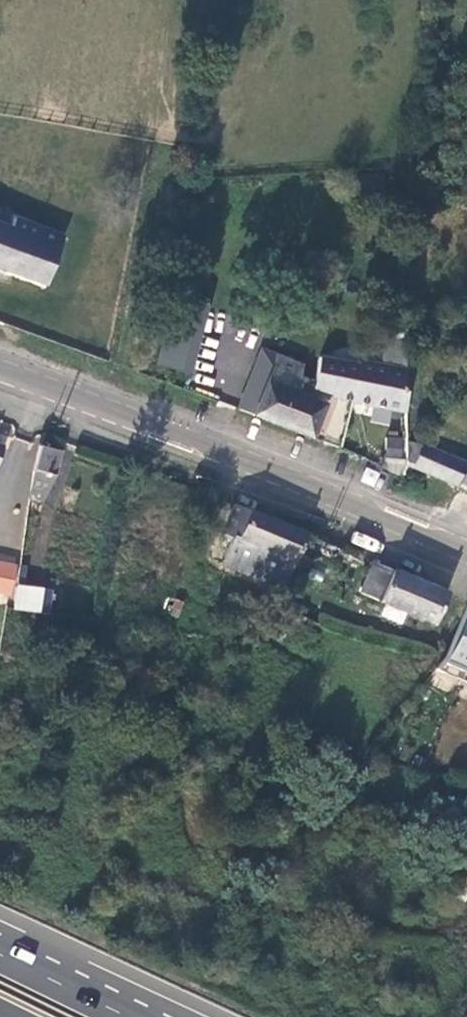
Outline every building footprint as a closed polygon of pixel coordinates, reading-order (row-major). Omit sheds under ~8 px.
[(16,217),(22,200),(0,192),(0,224),(11,229),(16,217)] [(45,284),(63,236),(16,217),(11,229),(0,224),(0,267),(45,284)] [(380,363),(383,348),(323,337),(319,356),(357,364),(358,359),(380,363)] [(238,407),(252,413),(275,355),(262,349),(238,407)] [(312,391),(316,367),(300,365),(275,355),(252,413),(312,438),(328,394),(312,391)] [(358,359),(357,364),(319,356),(316,367),(312,391),(328,394),(404,409),(403,368),(380,363),(358,359)] [(10,424),(0,421),(0,439),(6,441),(10,424)] [(404,443),(386,443),(387,458),(404,458),(404,443)] [(62,450),(43,444),(36,465),(31,500),(41,503),(55,477),(62,450)] [(405,464),(466,489),(466,462),(421,444),(413,464),(406,461),(405,464)] [(308,534),(236,505),(226,534),(233,538),(223,565),(284,590),(308,534)] [(450,594),(373,561),(361,592),(433,623),(450,594)] [(0,564),(0,595),(10,597),(16,567),(0,564)] [(15,611),(49,615),(52,591),(17,586),(15,611)] [(437,671),(466,684),(466,609),(447,658),(437,671)]
